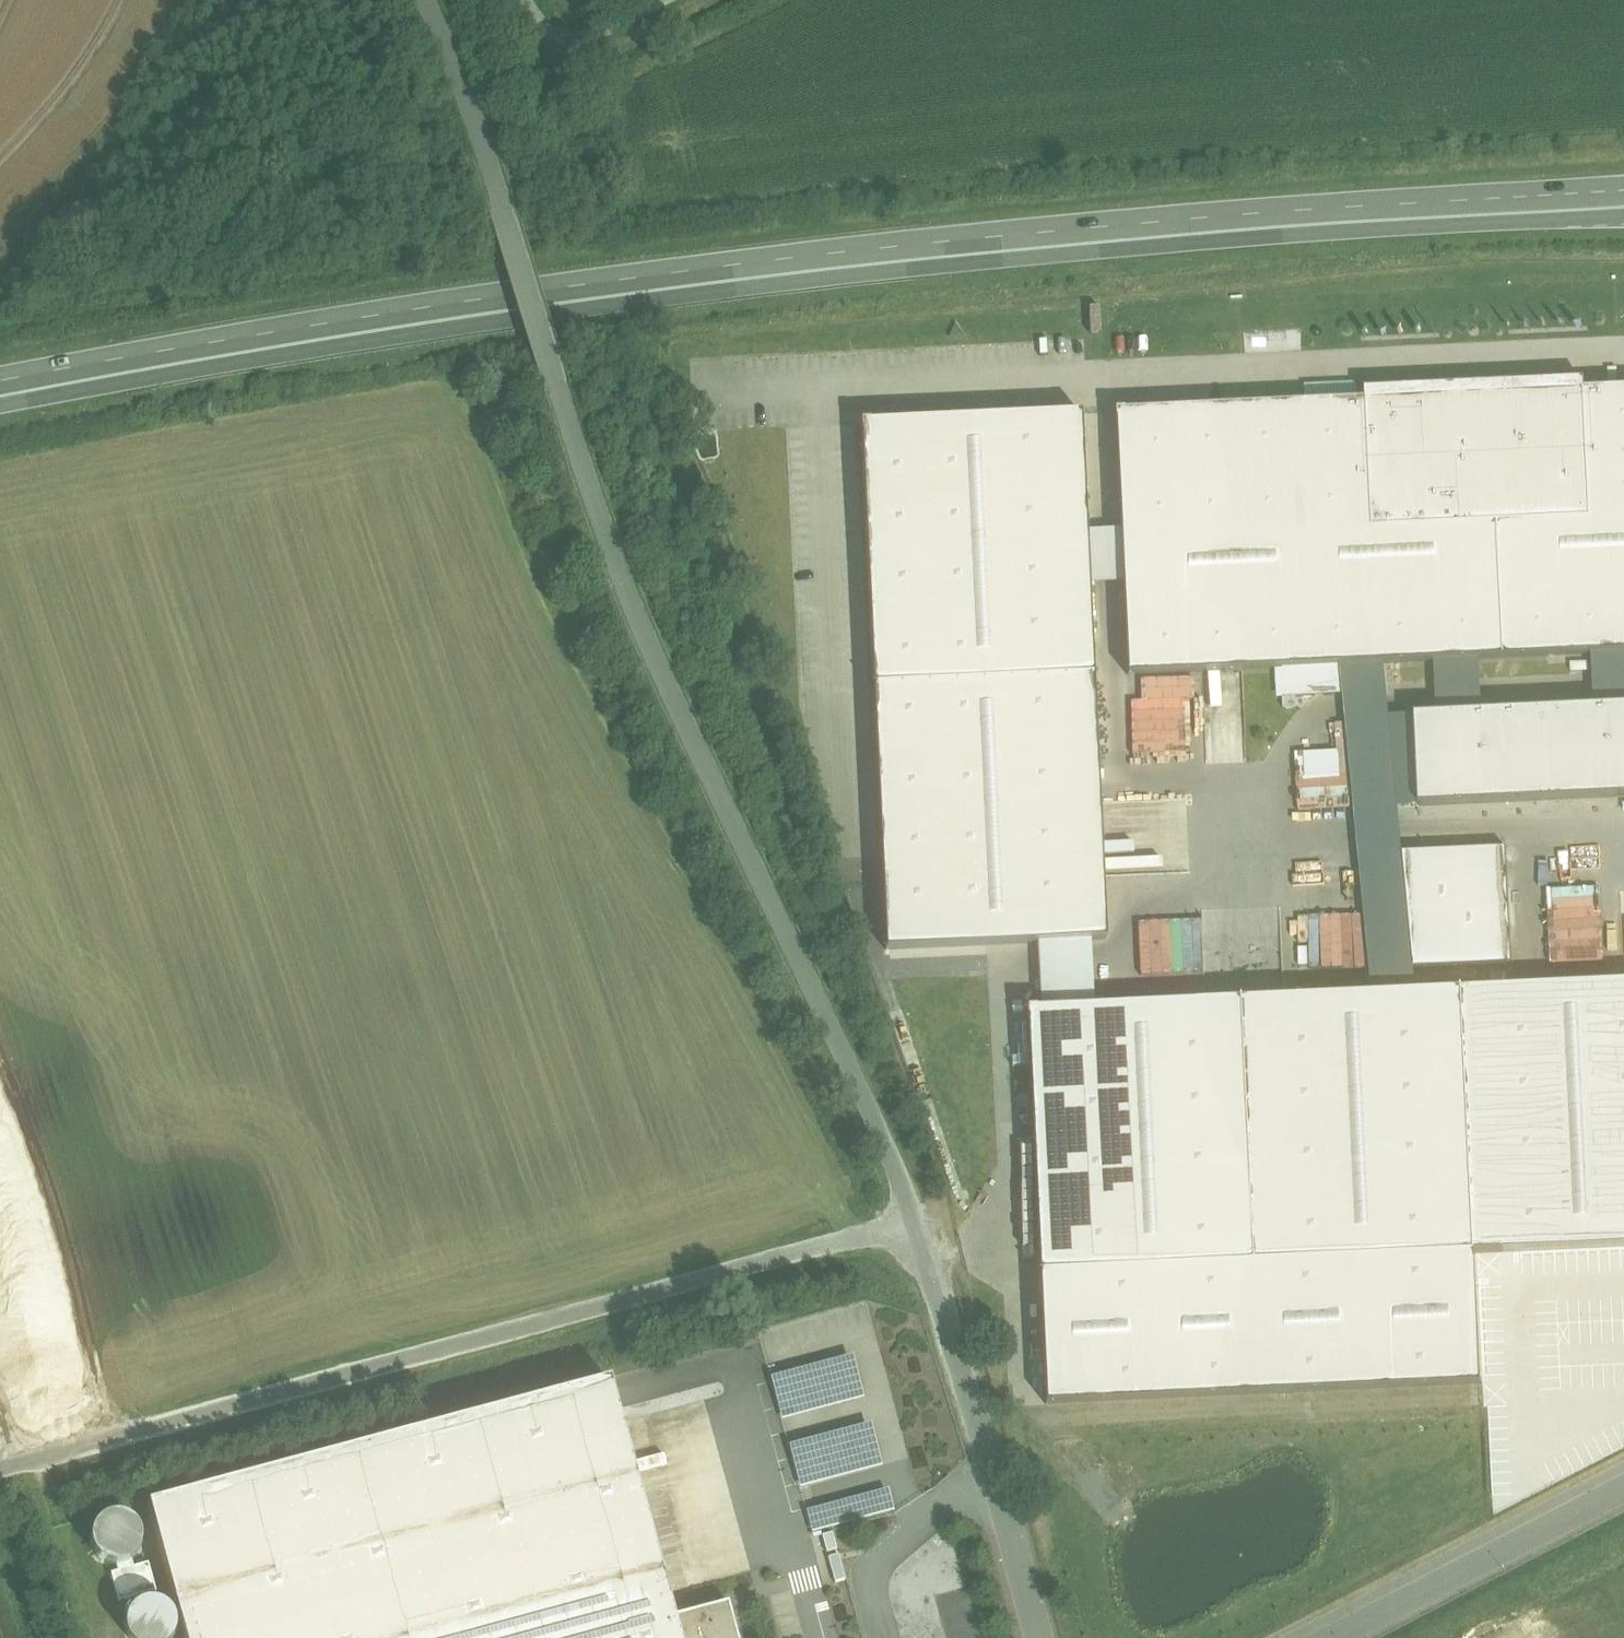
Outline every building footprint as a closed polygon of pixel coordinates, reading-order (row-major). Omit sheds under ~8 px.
[(1129,676),(1623,653),(1623,390),(1117,414),(1129,676)] [(1081,416),(862,426),(887,951),(1105,941),(1081,416)] [(1601,888),(1547,892),(1552,960),(1605,957),(1601,888)] [(1202,918),(1137,921),(1139,969),(1204,966),(1202,918)] [(1047,1405),(1484,1384),(1478,1252),(1623,1245),(1623,985),(1028,1013),(1047,1405)] [(850,1356),(768,1374),(777,1417),(859,1399),(850,1356)] [(674,1618),(610,1382),(149,1506),(185,1637),(679,1637),(674,1618)] [(679,1637),(737,1637),(728,1603),(674,1618),(679,1637)]
